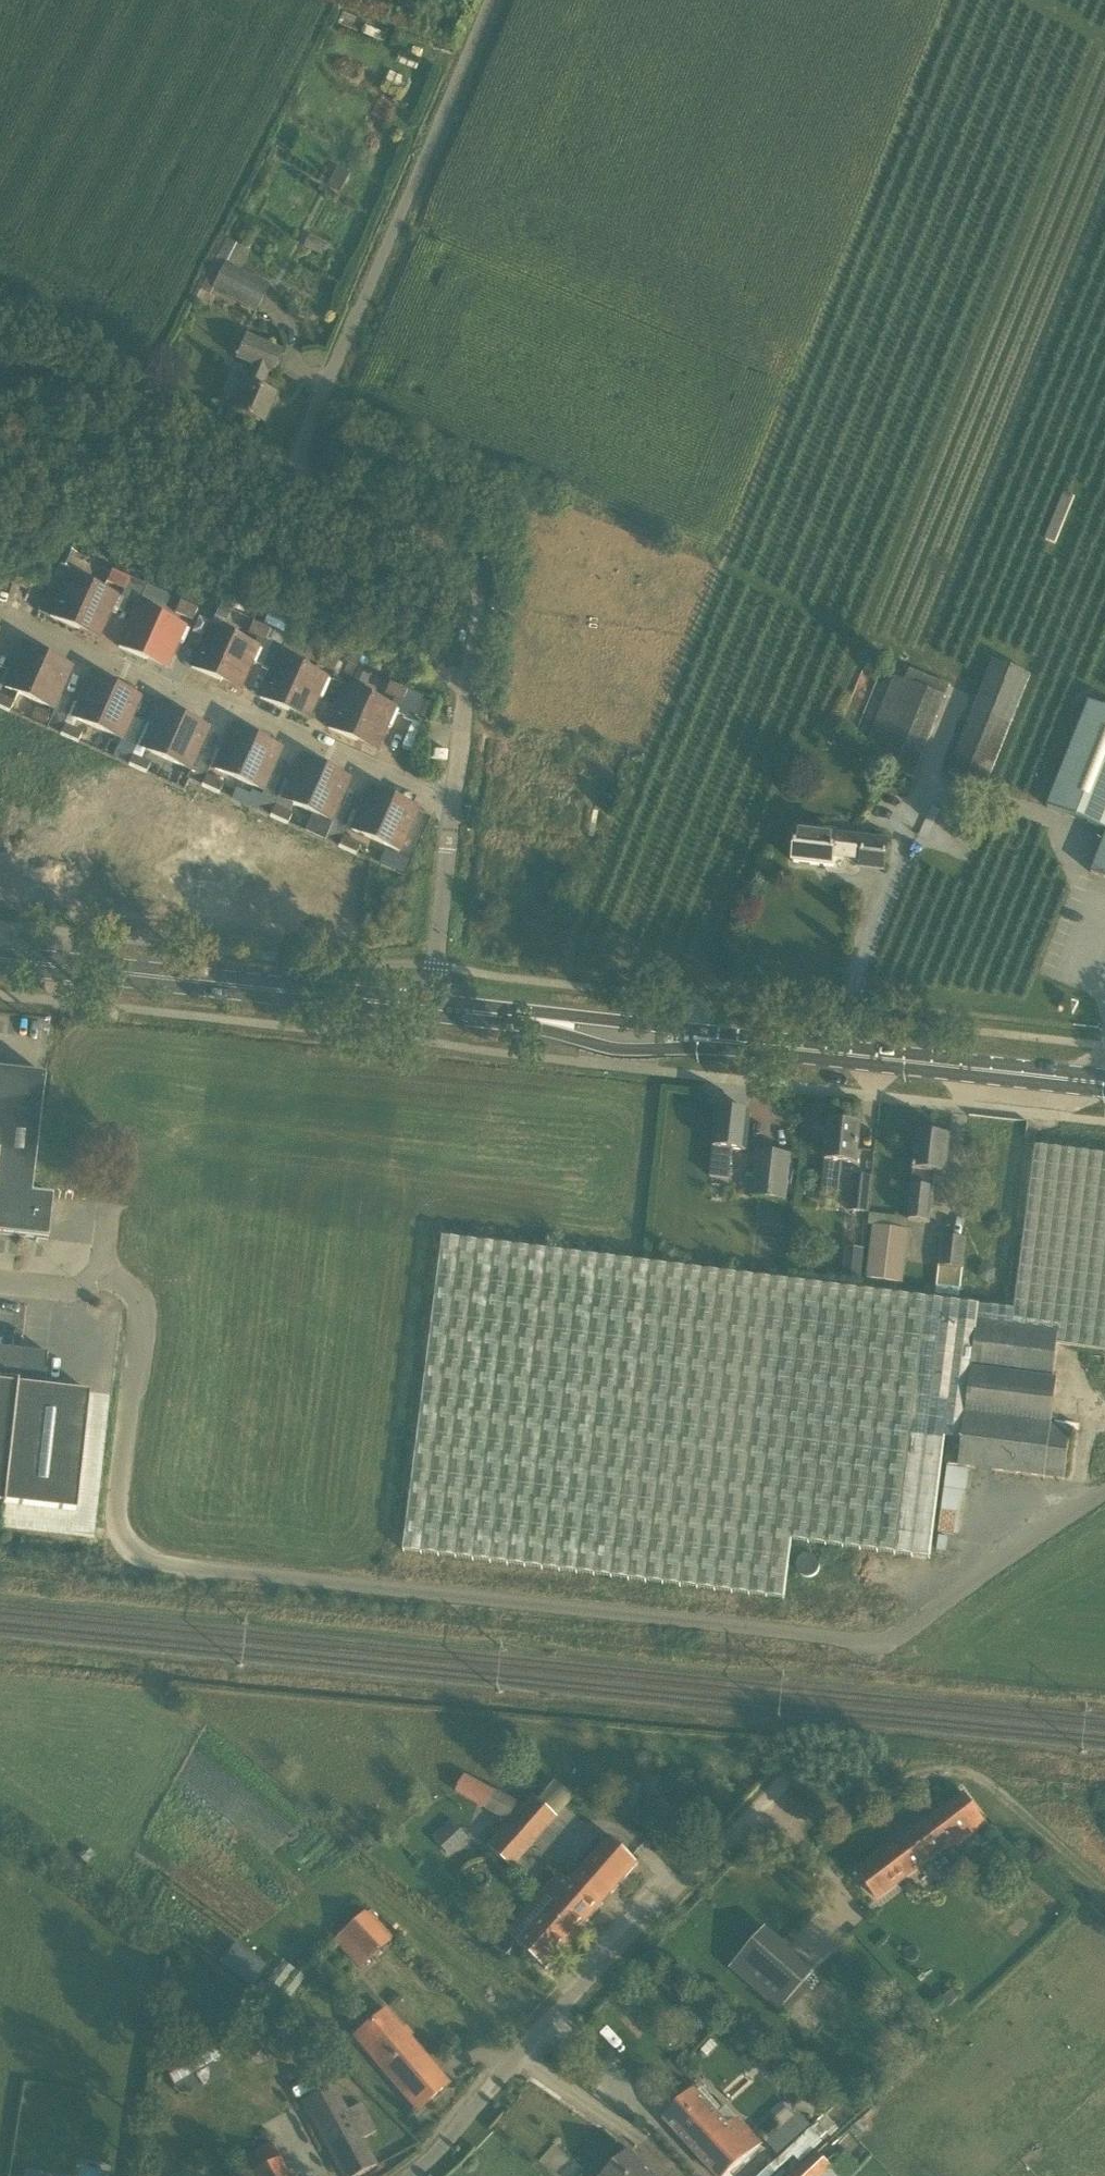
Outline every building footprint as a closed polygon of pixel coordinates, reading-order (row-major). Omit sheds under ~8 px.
[(212,290),(218,293),(255,312),(270,284),(226,261),(235,244),(226,239),(195,298),(211,306),(215,297),(210,294),(212,290)] [(270,373),(279,351),(245,336),(236,358),(252,365),(232,411),(264,425),(276,398),(260,391),(268,372),(270,373)] [(1045,539),(1056,543),(1075,497),(1064,493),(1045,539)] [(66,550),(60,565),(70,569),(76,554),(66,550)] [(130,579),(111,570),(106,581),(124,590),(130,579)] [(83,619),(102,628),(116,596),(68,576),(50,616),(79,629),(83,619)] [(179,602),(174,613),(193,621),(197,610),(179,602)] [(151,649),(170,658),(184,627),(137,606),(132,616),(119,647),(147,659),(151,649)] [(215,616),(228,622),(233,612),(219,606),(215,616)] [(281,647),(287,635),(292,622),(271,613),(266,625),(275,629),(269,642),(281,647)] [(266,640),(270,630),(253,622),(248,632),(266,640)] [(224,670),(243,679),(257,648),(209,626),(191,667),(220,680),(224,670)] [(321,653),(316,663),(334,671),(338,661),(321,653)] [(38,664),(19,656),(5,687),(52,708),(71,668),(42,655),(38,664)] [(292,700),(311,709),(325,678),(278,657),(260,698),(288,710),(292,700)] [(347,687),(356,668),(341,661),(333,680),(347,687)] [(1034,677),(994,661),(948,775),(989,791),(1034,677)] [(915,778),(945,696),(950,684),(910,667),(905,681),(894,677),(863,760),(915,778)] [(403,702),(408,692),(389,683),(385,693),(403,702)] [(106,695),(87,687),(73,718),(121,739),(139,698),(111,686),(106,695)] [(361,731),(380,739),(394,708),(346,687),(328,728),(357,741),(361,731)] [(11,702),(0,697),(0,708),(10,712),(14,703),(11,702)] [(420,700),(414,714),(427,719),(433,705),(420,700)] [(1087,702),(1046,808),(1104,831),(1104,709),(1087,702)] [(46,726),(51,713),(36,707),(30,720),(46,726)] [(142,748),(189,769),(207,728),(179,716),(175,725),(156,717),(142,748)] [(60,735),(78,743),(82,733),(65,726),(60,735)] [(119,744),(104,737),(98,749),(114,756),(119,744)] [(280,749),(252,737),(248,746),(228,738),(214,769),(262,790),(280,749)] [(128,763),(134,748),(121,743),(115,757),(128,763)] [(129,765),(146,773),(150,764),(133,756),(129,765)] [(316,777),(297,768),(283,799),(330,820),(349,780),(320,767),(316,777)] [(202,786),(219,794),(223,784),(206,777),(202,786)] [(384,807),(365,799),(351,830),(399,851),(417,810),(389,798),(384,807)] [(270,816),(288,824),(292,815),(274,807),(270,816)] [(330,824),(312,816),(306,831),(324,838),(330,824)] [(860,867),(884,870),(889,841),(797,831),(793,862),(833,867),(834,856),(861,859),(860,867)] [(1091,873),(1104,878),(1104,837),(1091,873)] [(343,838),(338,847),(356,855),(360,845),(343,838)] [(398,856),(383,849),(377,862),(392,869),(398,856)] [(36,1156),(45,1075),(0,1069),(0,1152),(36,1156)] [(750,1113),(718,1109),(708,1196),(726,1198),(731,1149),(746,1151),(750,1113)] [(861,1126),(829,1122),(825,1160),(822,1190),(839,1192),(843,1162),(857,1164),(861,1126)] [(946,1174),(950,1136),(918,1132),(908,1220),(930,1223),(936,1173),(946,1174)] [(443,1237),(403,1550),(785,1599),(792,1540),(930,1558),(945,1437),(950,1438),(947,1465),(1045,1477),(1064,1479),(1071,1428),(1051,1426),(1057,1380),(1053,1379),(1058,1343),(1104,1349),(1104,1155),(1035,1145),(1014,1310),(443,1237)] [(0,1152),(0,1234),(48,1239),(53,1195),(32,1193),(36,1156),(0,1152)] [(792,1156),(757,1152),(752,1195),(787,1199),(792,1156)] [(869,1217),(872,1178),(852,1176),(848,1215),(869,1217)] [(903,1283),(910,1230),(873,1226),(867,1279),(903,1283)] [(960,1290),(966,1239),(942,1236),(936,1288),(960,1290)] [(863,1268),(862,1250),(845,1250),(846,1269),(863,1268)] [(846,1271),(845,1281),(865,1282),(865,1272),(846,1271)] [(21,1349),(0,1347),(0,1503),(4,1503),(21,1349)] [(21,1349),(4,1503),(76,1511),(89,1392),(43,1387),(47,1352),(21,1349)] [(814,1556),(809,1554),(803,1556),(798,1560),(797,1565),(798,1571),(802,1576),(808,1577),(814,1576),(818,1572),(820,1566),(818,1560),(814,1556)] [(511,1799),(465,1775),(456,1793),(501,1817),(511,1799)] [(542,1797),(563,1811),(576,1793),(554,1779),(542,1797)] [(533,1793),(488,1844),(513,1866),(558,1815),(533,1793)] [(949,1851),(985,1823),(964,1794),(889,1851),(887,1847),(856,1871),(877,1900),(945,1847),(949,1851)] [(432,1836),(450,1856),(469,1839),(451,1819),(432,1836)] [(563,1876),(556,1884),(546,1895),(554,1902),(517,1944),(546,1969),(638,1864),(611,1837),(570,1883),(563,1876)] [(364,1964),(390,1941),(365,1913),(340,1937),(364,1964)] [(777,2010),(815,1968),(766,1924),(728,1966),(777,2010)] [(220,1962),(249,1983),(265,1962),(235,1941),(220,1962)] [(267,1981),(289,1998),(305,1977),(283,1960),(267,1981)] [(354,2036),(417,2110),(448,2084),(386,2010),(354,2036)] [(248,2031),(246,2033),(240,2026),(232,2035),(238,2041),(235,2043),(252,2060),(264,2047),(248,2031)] [(208,2038),(163,2065),(173,2083),(219,2057),(208,2038)] [(376,2165),(362,2139),(376,2131),(361,2103),(347,2111),(333,2085),(302,2102),(343,2175),(357,2175),(376,2165)] [(664,2119),(717,2175),(726,2175),(762,2143),(738,2117),(728,2126),(695,2090),(664,2119)] [(803,2110),(822,2115),(825,2099),(806,2094),(803,2110)] [(813,2123),(791,2147),(804,2158),(825,2134),(813,2123)] [(272,2143),(229,2166),(235,2175),(289,2175),(272,2143)] [(630,2151),(603,2175),(654,2175),(630,2151)] [(829,2167),(831,2165),(818,2152),(793,2175),(837,2175),(829,2167)]
